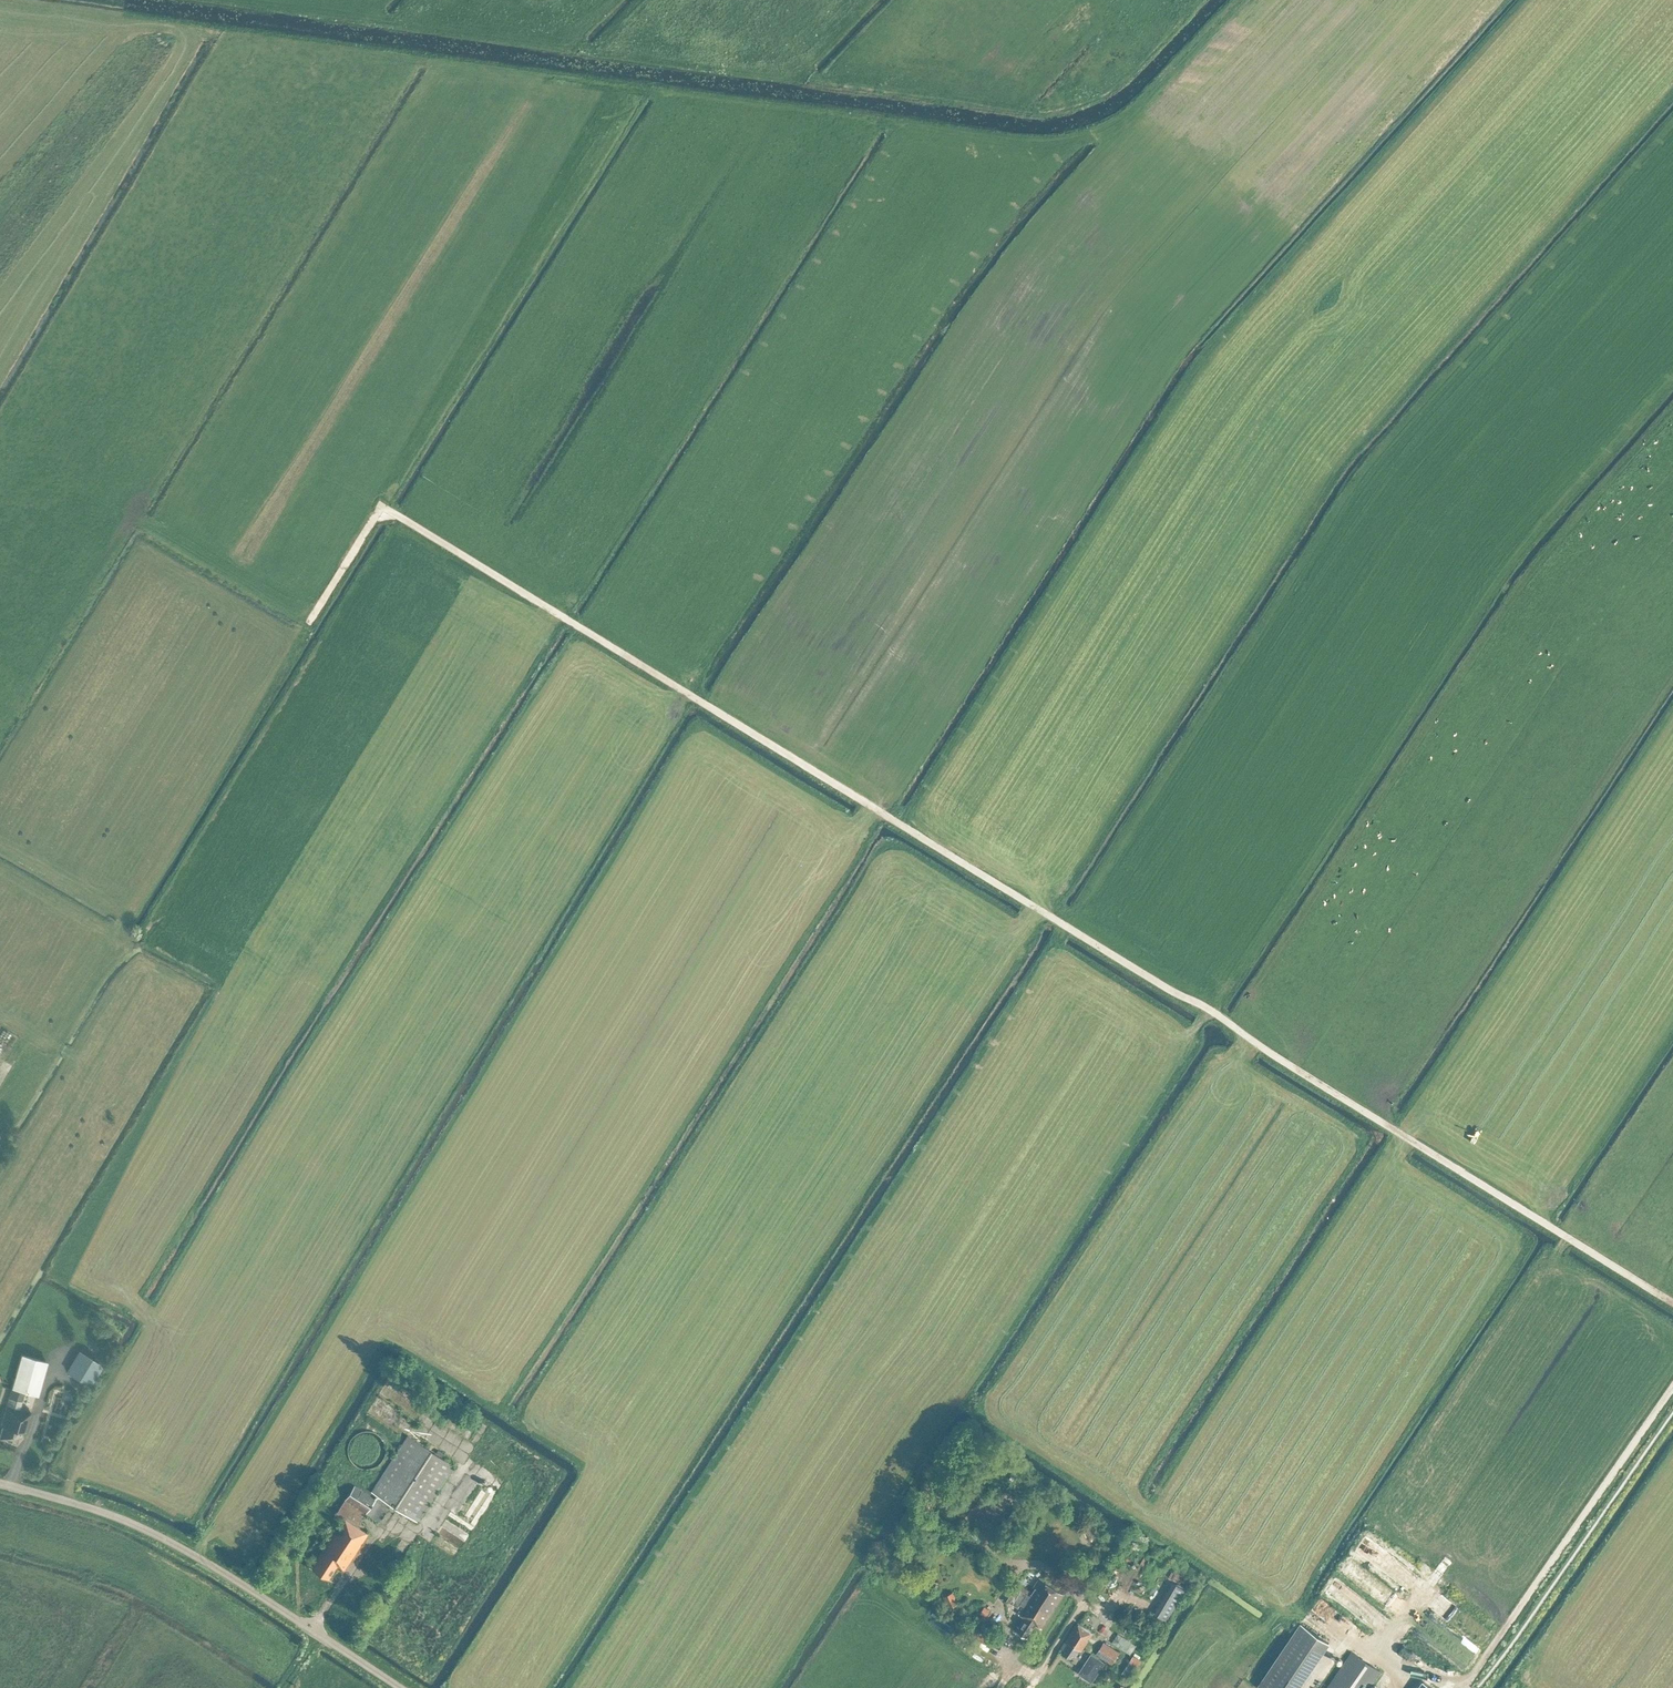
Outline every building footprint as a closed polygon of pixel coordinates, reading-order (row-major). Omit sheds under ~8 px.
[(42,1378),(47,1361),(1,1348),(0,1352),(0,1374),(14,1378),(12,1387),(6,1405),(0,1425),(2,1425),(0,1432),(0,1438),(16,1442),(19,1430),(26,1432),(31,1413),(22,1411),(23,1410),(20,1409),(24,1393),(37,1396),(42,1378)] [(89,1386),(102,1364),(78,1350),(65,1372),(89,1386)] [(417,1520),(454,1464),(408,1434),(371,1490),(376,1493),(374,1497),(354,1484),(336,1511),(343,1516),(317,1555),(319,1556),(312,1567),(328,1577),(337,1564),(344,1568),(368,1532),(357,1525),(366,1512),(379,1521),(391,1503),(417,1520)] [(460,1548),(496,1492),(472,1476),(436,1532),(460,1548)] [(1017,1611),(1022,1615),(1016,1625),(1018,1626),(1016,1630),(1025,1636),(1034,1622),(1042,1627),(1064,1593),(1039,1577),(1017,1611)] [(1173,1619),(1188,1585),(1175,1580),(1160,1613),(1173,1619)] [(1007,1599),(1018,1606),(1027,1592),(1016,1585),(1007,1599)] [(1101,1602),(1107,1592),(1097,1586),(1091,1596),(1101,1602)] [(949,1607),(958,1603),(953,1590),(944,1594),(949,1607)] [(1081,1650),(1093,1632),(1077,1622),(1061,1647),(1065,1649),(1063,1652),(1071,1657),(1072,1654),(1075,1656),(1080,1648),(1081,1650)] [(1258,1685),(1262,1687),(1299,1687),(1330,1642),(1300,1622),(1258,1685)] [(971,1632),(985,1641),(990,1635),(976,1626),(971,1632)] [(1117,1631),(1113,1641),(1132,1649),(1136,1639),(1117,1631)] [(1112,1663),(1119,1651),(1104,1641),(1096,1653),(1112,1663)] [(1352,1651),(1327,1687),(1372,1687),(1369,1686),(1380,1670),(1352,1651)] [(1092,1653),(1079,1672),(1091,1680),(1104,1661),(1092,1653)] [(1129,1676),(1141,1659),(1134,1654),(1123,1671),(1129,1676)]
